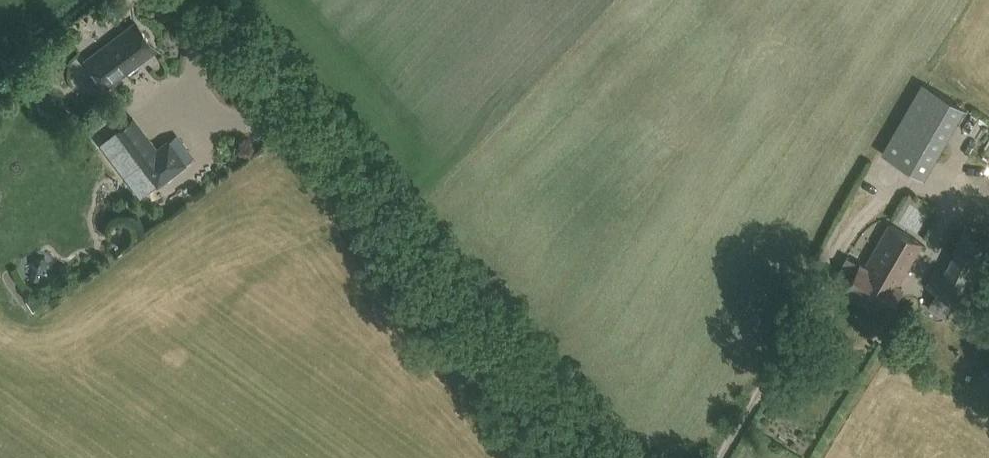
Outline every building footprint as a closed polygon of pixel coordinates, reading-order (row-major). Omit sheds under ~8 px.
[(156,51),(135,23),(85,60),(106,88),(156,51)] [(965,108),(922,84),(880,154),(923,179),(965,108)] [(118,132),(140,162),(156,150),(134,121),(118,132)] [(140,162),(157,185),(192,158),(176,136),(156,150),(140,162)] [(922,244),(889,225),(864,267),(859,264),(846,288),(861,297),(859,301),(869,307),(872,302),(887,312),(901,289),(897,286),(922,244)] [(984,247),(964,236),(944,273),(936,269),(926,289),(954,303),(984,247)]
